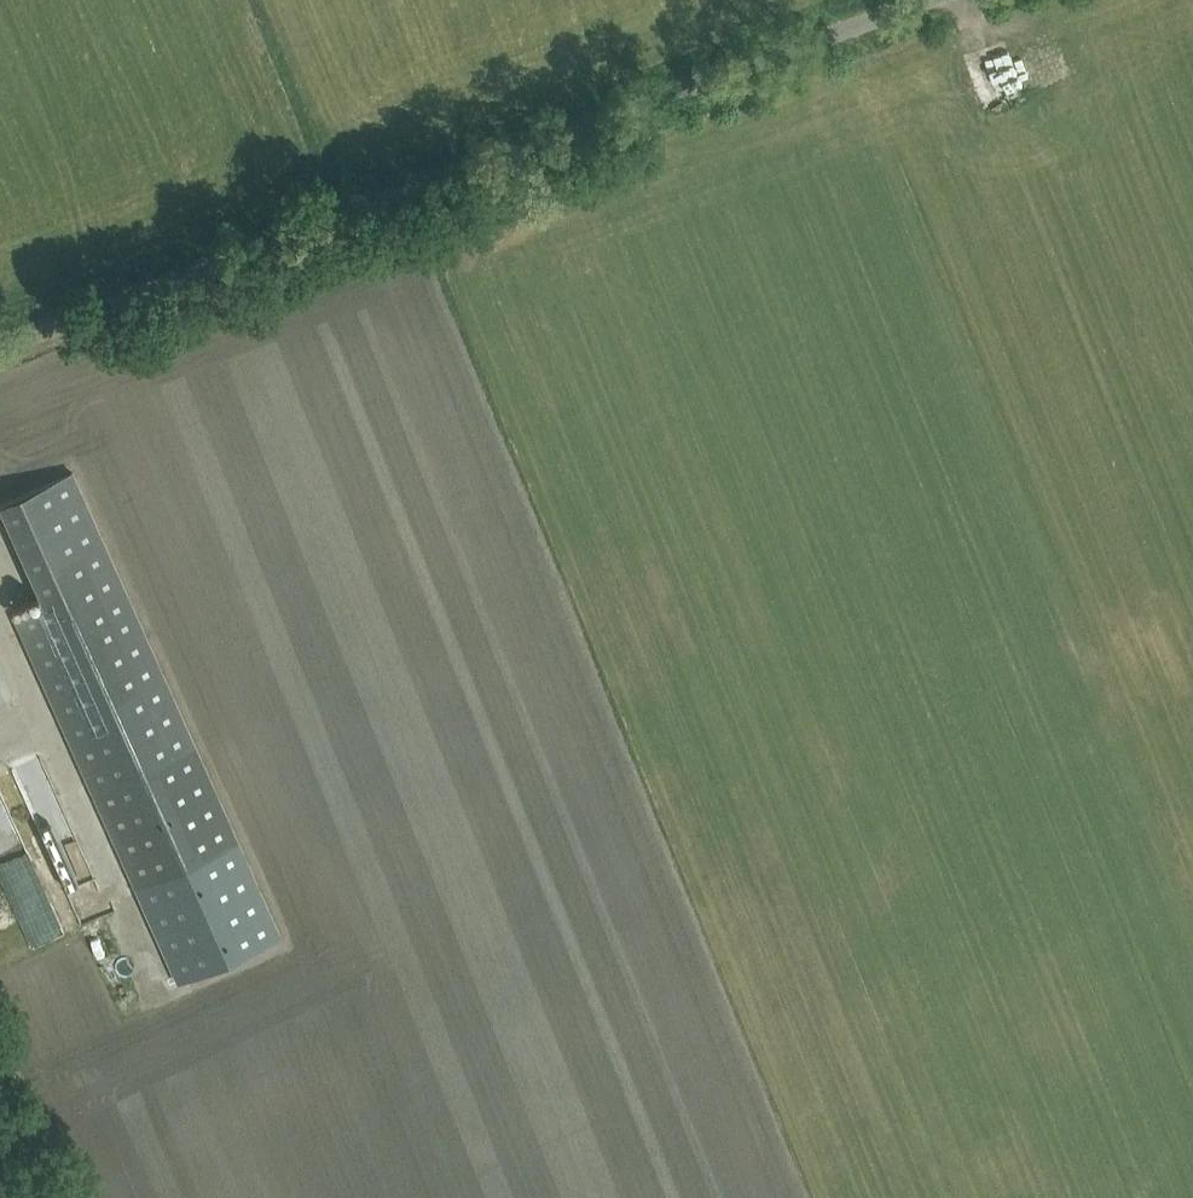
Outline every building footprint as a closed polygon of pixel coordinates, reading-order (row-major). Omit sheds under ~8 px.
[(74,471),(3,504),(47,601),(15,616),(131,879),(178,982),(218,964),(281,936),(234,832),(74,471)] [(11,697),(0,672),(0,702),(11,697)] [(60,805),(37,811),(53,869),(76,863),(60,805)]
